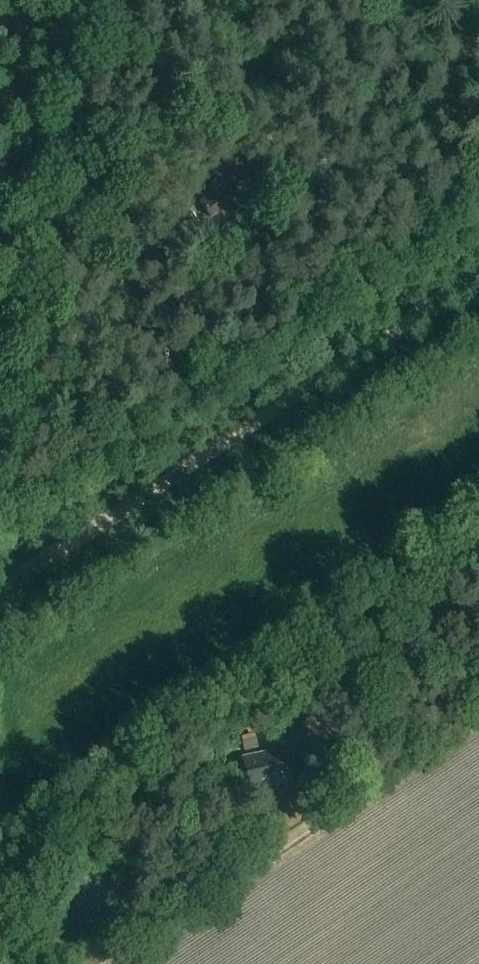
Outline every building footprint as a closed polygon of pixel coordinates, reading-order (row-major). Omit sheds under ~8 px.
[(212,191),(198,202),(210,218),(224,208),(226,212),(236,205),(216,178),(207,185),(212,191)] [(241,753),(255,750),(253,740),(239,743),(241,753)] [(247,792),(290,781),(281,747),(238,758),(247,792)]
